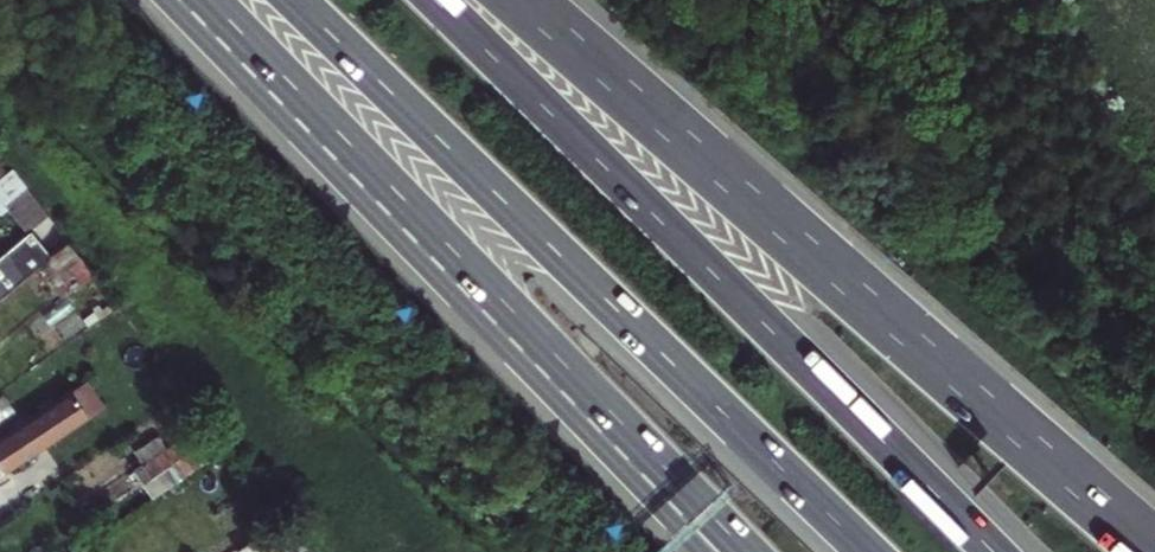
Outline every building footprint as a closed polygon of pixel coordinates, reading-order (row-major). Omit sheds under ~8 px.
[(0,177),(0,202),(23,231),(48,211),(12,167),(0,177)] [(85,292),(100,282),(95,277),(74,250),(56,265),(80,296),(85,292)] [(0,270),(0,311),(43,276),(22,252),(0,270)] [(0,442),(0,468),(6,476),(104,409),(86,383),(0,442)] [(190,482),(232,455),(211,428),(163,459),(168,465),(173,461),(177,469),(180,467),(190,482)]
